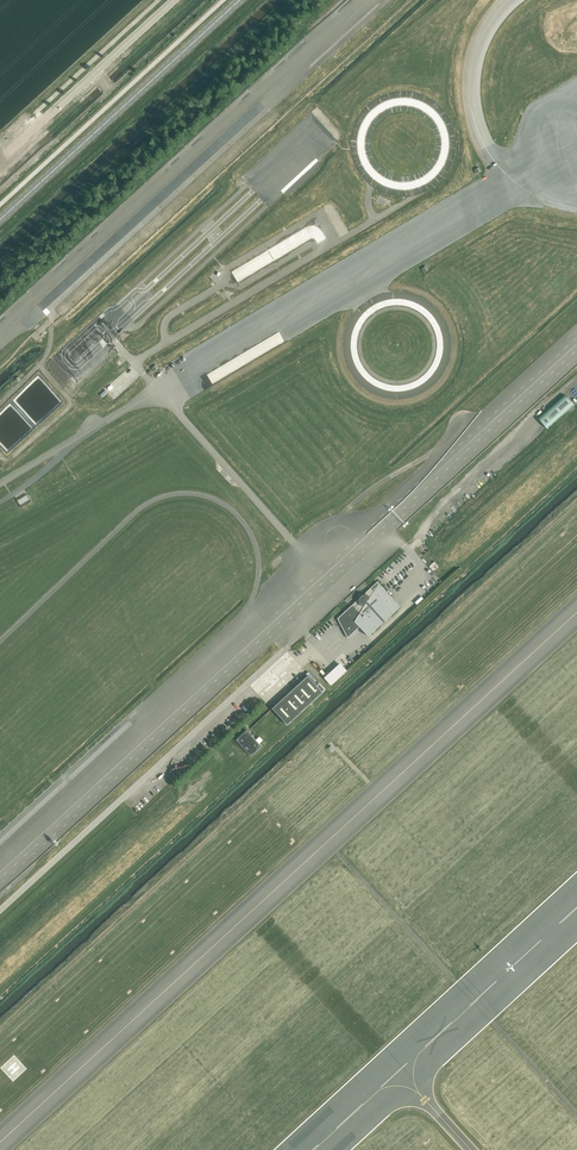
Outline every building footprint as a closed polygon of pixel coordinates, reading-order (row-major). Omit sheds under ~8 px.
[(27,494),(17,499),(21,506),(30,500),(27,494)] [(377,581),(360,597),(337,618),(347,638),(359,626),(368,636),(400,606),(387,592),(377,581)] [(325,677),(331,684),(346,670),(340,664),(325,677)] [(307,676),(272,708),(287,724),(322,692),(325,689),(319,683),(316,685),(307,676)] [(236,740),(251,756),(262,746),(247,730),(236,740)]
